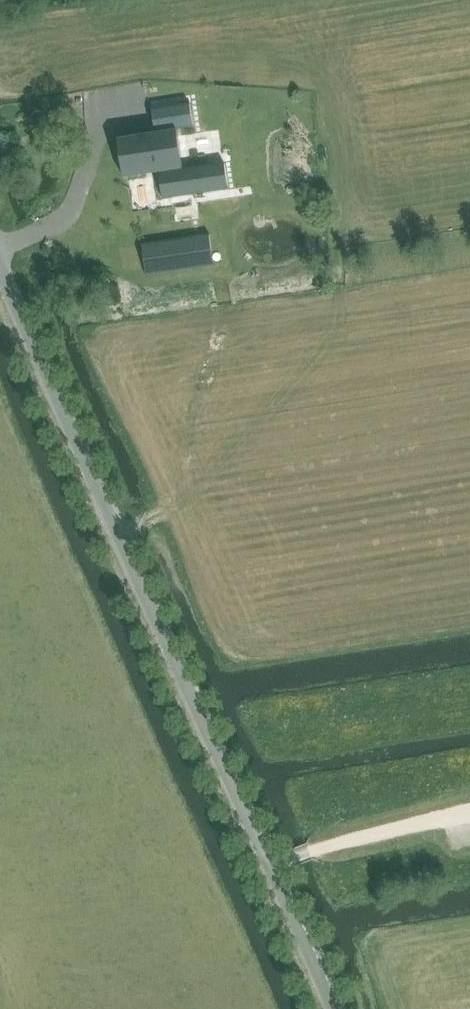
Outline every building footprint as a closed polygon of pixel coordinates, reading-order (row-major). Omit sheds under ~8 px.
[(157,108),(152,109),(152,110),(153,110),(156,131),(155,131),(156,132),(177,129),(194,127),(194,125),(193,125),(190,105),(190,104),(190,103),(157,108)] [(156,132),(118,138),(124,178),(159,172),(159,174),(160,174),(163,197),(163,199),(229,189),(229,187),(228,187),(225,164),(225,162),(183,168),(177,129),(156,132)] [(210,234),(142,244),(142,245),(143,245),(147,274),(147,275),(214,265),(214,264),(213,264),(209,235),(210,235),(210,234)]
